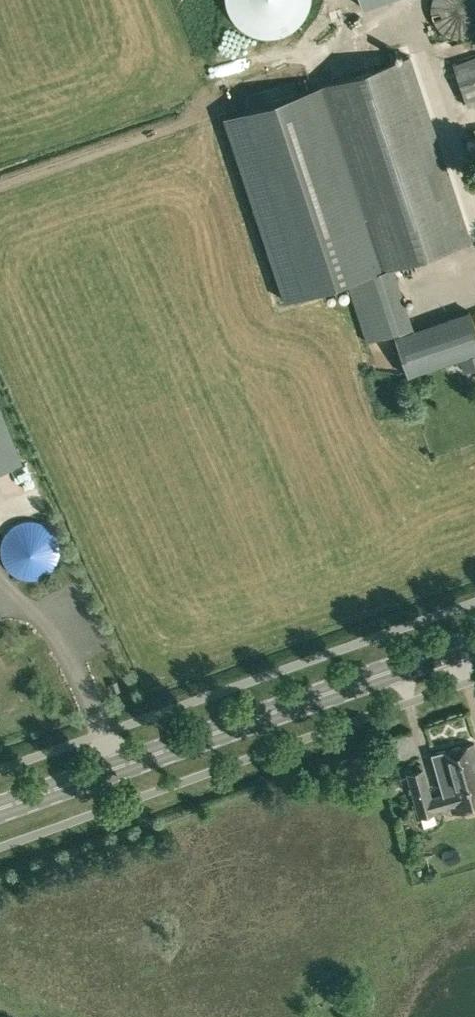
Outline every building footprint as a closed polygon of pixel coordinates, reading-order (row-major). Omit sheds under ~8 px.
[(226,7),(230,15),(234,21),(240,27),(249,32),(257,35),(265,36),(273,36),(280,34),(288,31),(295,26),(300,21),(305,14),(308,7),(310,0),(225,0),(226,7)] [(431,0),(431,1),(430,2),(430,3),(430,4),(430,5),(430,6),(430,7),(430,8),(430,9),(430,10),(430,11),(431,12),(431,13),(431,14),(431,15),(432,16),(432,17),(432,18),(433,19),(433,20),(434,21),(434,22),(435,23),(435,24),(436,24),(436,25),(437,26),(438,27),(439,28),(440,29),(440,30),(441,30),(442,31),(443,31),(443,32),(444,33),(445,33),(446,34),(447,34),(448,34),(449,35),(450,35),(450,36),(451,36),(452,36),(453,36),(454,37),(455,37),(456,37),(457,37),(458,37),(459,37),(460,37),(461,37),(462,37),(463,37),(464,37),(465,37),(466,37),(467,37),(468,37),(469,36),(470,36),(471,36),(472,35),(473,35),(474,35),(474,34),(474,0),(431,0)] [(345,282),(394,267),(471,241),(441,152),(411,64),(408,55),(389,62),(381,64),(222,116),(282,301),(345,282)] [(453,64),(458,79),(462,91),(468,108),(474,106),(474,57),(453,64)] [(345,282),(365,342),(414,326),(394,267),(345,282)] [(474,353),(474,328),(470,313),(394,339),(408,377),(474,353)] [(28,479),(2,488),(8,504),(34,496),(28,479)] [(56,537),(53,533),(50,530),(47,527),(43,524),(39,523),(34,521),(30,521),(25,521),(21,523),(16,524),(12,527),(9,530),(6,533),(4,537),(2,541),(1,546),(0,550),(1,555),(2,559),(4,563),(6,567),(9,571),(12,574),(16,576),(21,578),(25,579),(30,579),(34,579),(39,578),(43,576),(47,574),(50,571),(53,567),(56,563),(57,559),(58,555),(59,550),(58,546),(57,541),(56,537)] [(474,743),(432,754),(442,793),(430,796),(423,770),(407,775),(419,817),(435,812),(434,810),(451,806),(453,813),(474,807),(474,748),(474,743)]
